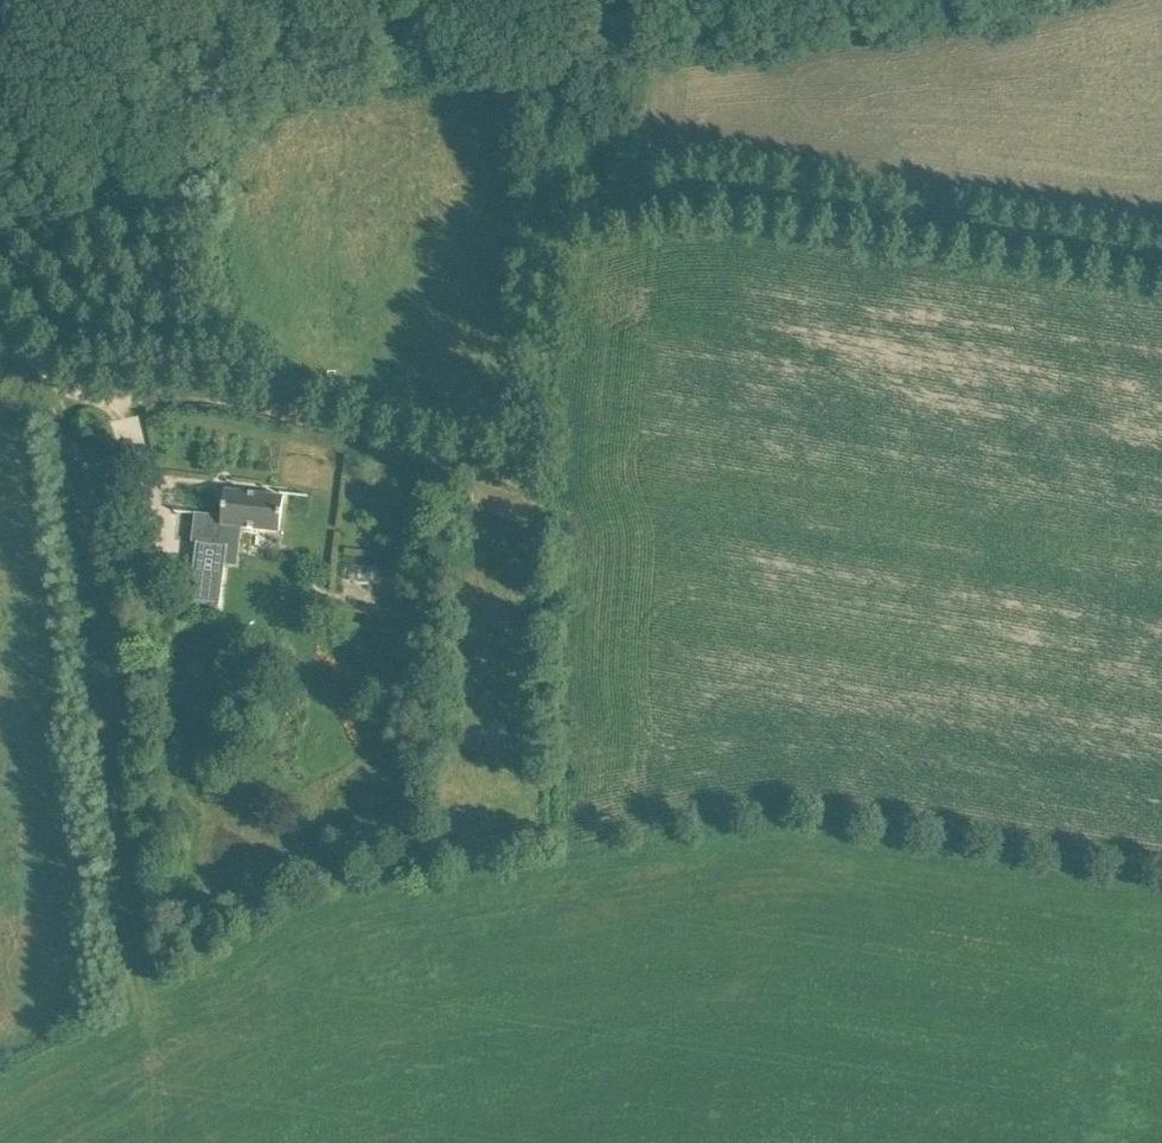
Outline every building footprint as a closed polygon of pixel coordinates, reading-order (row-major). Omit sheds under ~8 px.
[(189,603),(220,607),(227,547),(237,548),(240,527),(279,532),(283,496),(224,489),(221,515),(174,510),(174,511),(195,514),(192,542),(196,542),(189,603)]
